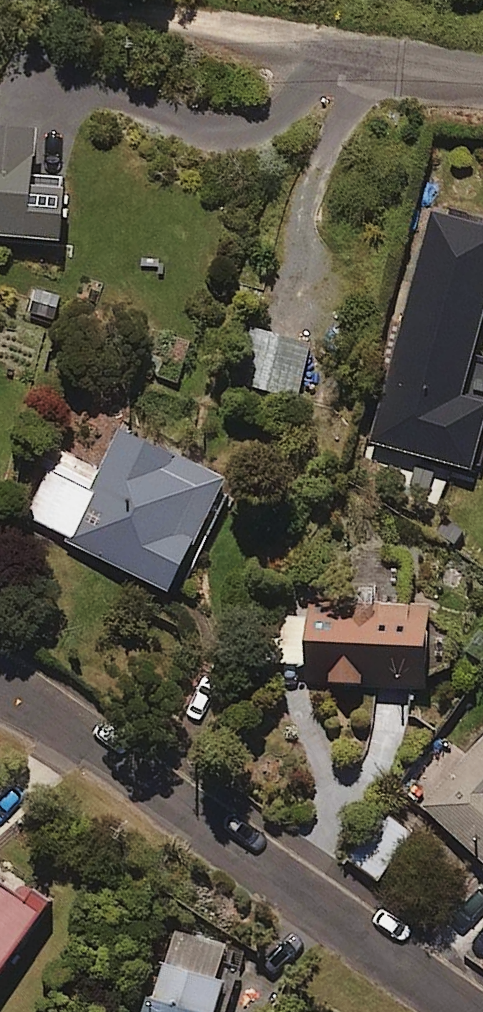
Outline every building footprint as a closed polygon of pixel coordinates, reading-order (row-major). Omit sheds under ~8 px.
[(0,126),(0,234),(59,238),(63,178),(32,176),(35,128),(0,126)] [(432,211),(374,443),(478,469),(482,450),(482,403),(462,398),(482,313),(482,224),(432,211)] [(310,342),(265,331),(254,378),(299,389),(310,342)] [(225,477),(122,425),(99,470),(60,450),(25,519),(168,591),(225,477)] [(329,668),(329,680),(426,683),(428,603),(309,600),(308,616),(286,615),(284,667),(329,668)] [(407,789),(482,859),(482,733),(465,753),(452,741),(407,789)] [(342,854),(377,882),(414,835),(378,808),(342,854)] [(0,884),(0,969),(41,913),(0,884)] [(174,930),(154,996),(149,994),(143,1011),(214,1011),(224,980),(216,978),(226,946),(174,930)]
